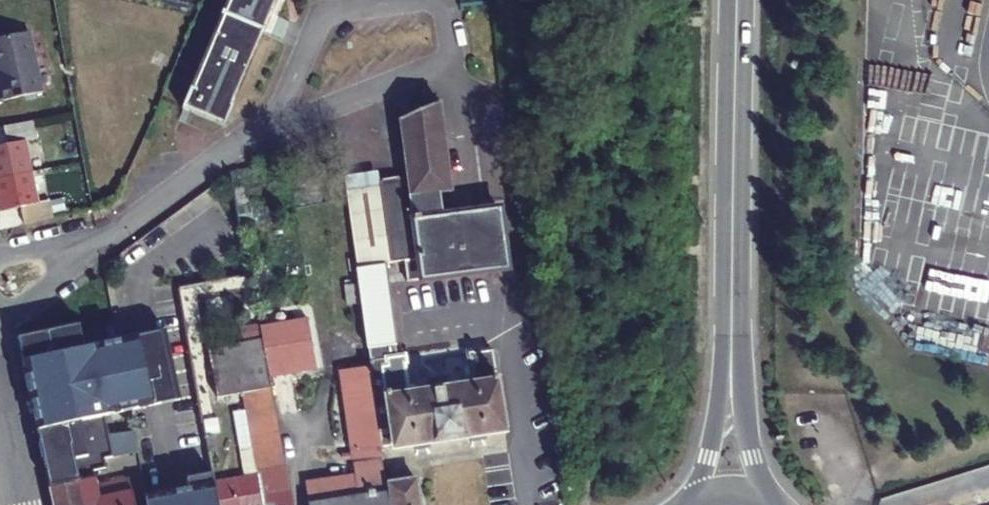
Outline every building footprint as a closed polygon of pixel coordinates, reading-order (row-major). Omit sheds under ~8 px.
[(181,105),(222,123),(275,0),(226,0),(181,105)] [(0,35),(0,98),(40,88),(25,29),(0,35)] [(403,262),(406,282),(486,271),(486,273),(491,278),(500,276),(503,271),(503,270),(507,270),(498,209),(439,217),(436,193),(450,192),(438,103),(399,119),(416,245),(406,246),(408,261),(403,262)] [(30,170),(23,139),(35,137),(31,118),(3,124),(7,143),(0,144),(0,176),(30,170)] [(180,423),(180,425),(204,421),(180,288),(250,275),(231,169),(103,265),(112,315),(46,331),(49,348),(21,354),(49,488),(94,479),(92,469),(105,467),(103,459),(114,457),(110,435),(132,431),(180,423)] [(0,176),(0,209),(19,206),(22,223),(52,216),(48,199),(37,201),(30,170),(0,176)] [(369,364),(381,446),(391,444),(392,448),(503,432),(491,348),(475,350),(475,349),(465,351),(466,360),(469,360),(471,377),(464,378),(465,384),(448,387),(446,375),(426,378),(427,390),(415,392),(413,385),(406,386),(404,368),(406,368),(404,354),(396,355),(383,261),(390,260),(379,184),(345,188),(362,308),(369,364)] [(259,326),(268,375),(315,368),(306,318),(259,326)] [(268,375),(259,326),(251,327),(253,342),(207,349),(216,398),(242,393),(257,474),(230,478),(235,504),(291,504),(268,375)] [(46,331),(24,336),(17,338),(21,354),(49,348),(46,331)] [(369,364),(339,368),(351,457),(353,457),(353,456),(365,454),(365,457),(380,455),(379,446),(381,446),(369,364)] [(180,425),(195,504),(219,504),(214,481),(204,421),(180,425)] [(114,457),(136,453),(132,431),(110,435),(114,457)] [(138,461),(136,453),(114,457),(103,459),(105,467),(138,461)] [(351,457),(353,472),(303,482),(306,504),(387,504),(380,455),(365,457),(365,454),(353,456),(353,457),(351,457)] [(49,488),(53,504),(134,504),(128,477),(96,484),(94,479),(49,488)] [(230,478),(214,481),(219,504),(235,504),(230,478)] [(389,504),(419,504),(415,478),(386,481),(389,504)]
